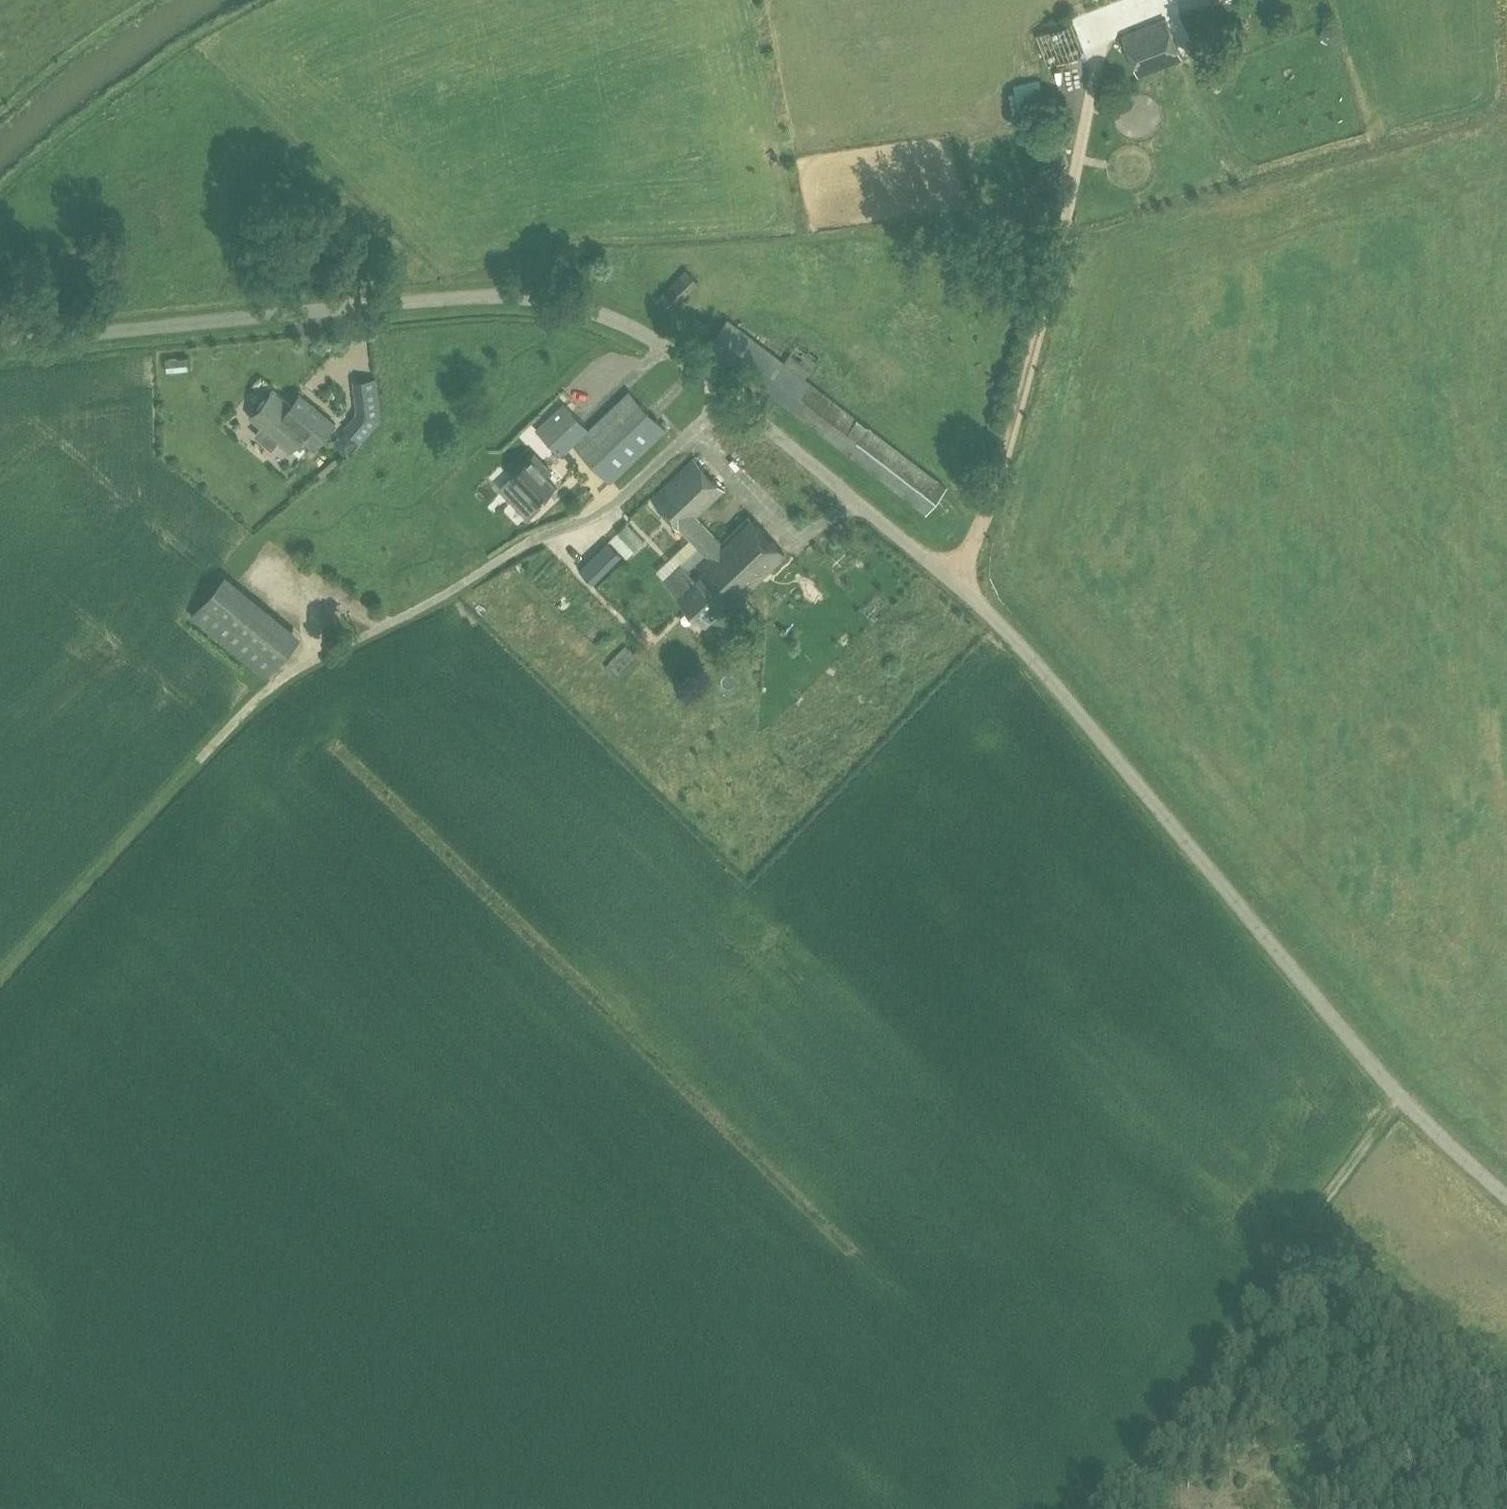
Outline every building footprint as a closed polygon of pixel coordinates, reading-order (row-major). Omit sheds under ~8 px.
[(1121,36),(1138,77),(1183,59),(1166,18),(1121,36)] [(1047,65),(1082,52),(1071,21),(1035,34),(1047,65)] [(1327,42),(1334,40),(1336,34),(1334,28),(1329,25),(1323,28),(1320,33),(1322,39),(1327,42)] [(656,299),(669,312),(699,282),(687,269),(656,299)] [(793,412),(926,514),(947,486),(874,429),(807,378),(765,346),(729,318),(707,346),(793,412)] [(380,419),(381,419),(376,378),(364,379),(356,380),(359,409),(358,415),(347,428),(359,439),(362,441),(380,419)] [(250,416),(290,451),(305,434),(317,444),(335,422),(300,392),(290,404),(273,389),(250,416)] [(574,444),(611,483),(667,429),(629,390),(589,428),(564,401),(535,428),(562,456),(574,444)] [(510,475),(536,502),(555,484),(546,474),(551,469),(535,452),(510,475)] [(694,458),(651,498),(707,555),(698,564),(700,566),(692,574),(681,563),(664,579),(706,623),(720,610),(723,613),(785,553),(748,515),(722,540),(710,528),(698,515),(725,490),(694,458)] [(192,615),(267,677),(301,635),(227,573),(192,615)]
